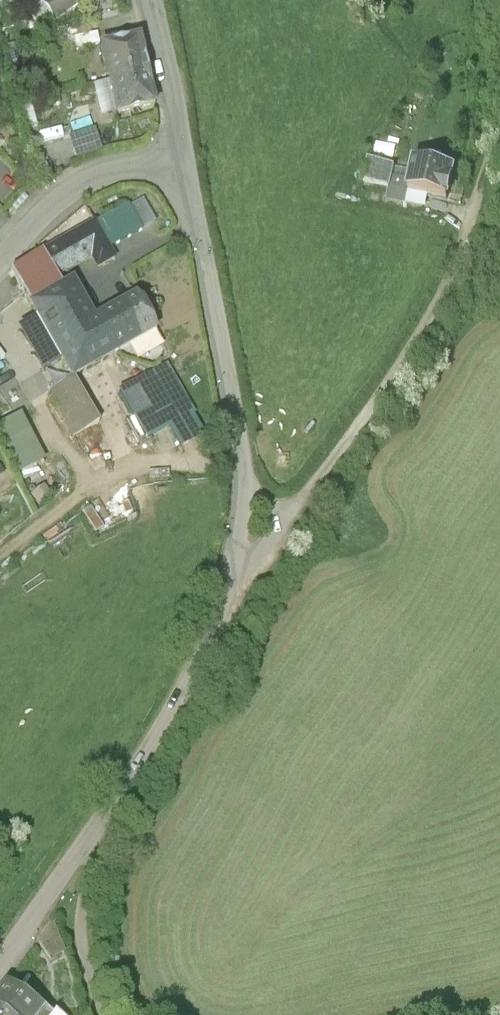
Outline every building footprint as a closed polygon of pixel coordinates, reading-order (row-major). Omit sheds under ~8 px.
[(77,0),(38,0),(54,23),(80,4),(77,0)] [(98,43),(107,78),(147,68),(139,33),(98,43)] [(147,68),(107,78),(116,116),(157,106),(147,68)] [(79,161),(107,151),(100,129),(71,139),(79,161)] [(459,166),(414,157),(409,180),(393,176),(396,166),(369,159),(364,179),(390,186),(387,201),(405,205),(410,185),(453,194),(459,166)] [(117,261),(110,249),(142,232),(128,206),(97,223),(96,222),(76,233),(77,235),(43,251),(10,270),(29,303),(27,304),(69,381),(46,394),(74,440),(101,424),(74,380),(115,358),(114,355),(160,329),(138,292),(94,318),(73,279),(63,285),(57,276),(90,260),(97,272),(117,261)] [(10,360),(5,351),(0,353),(0,365),(10,360)] [(168,369),(120,395),(147,443),(171,430),(181,449),(205,436),(168,369)] [(0,429),(0,439),(19,475),(43,462),(20,418),(0,429)] [(66,954),(53,924),(39,943),(51,962),(66,954)] [(4,985),(0,991),(0,1013),(3,1014),(42,1014),(44,1012),(4,985)]
